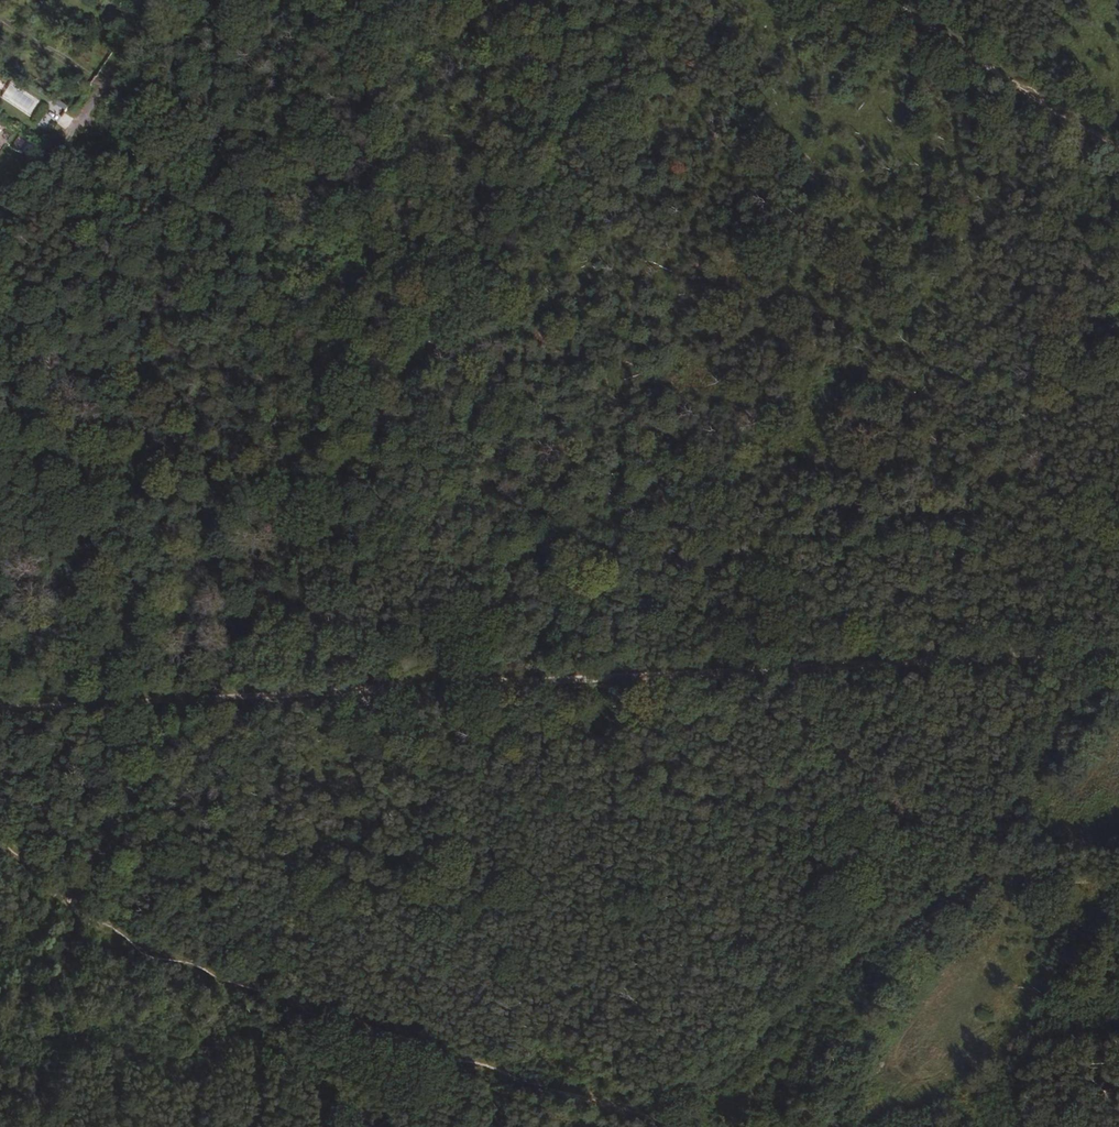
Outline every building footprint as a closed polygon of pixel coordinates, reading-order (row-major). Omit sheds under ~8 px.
[(11,78),(1,93),(29,112),(39,97),(11,78)] [(66,127),(72,118),(66,114),(59,123),(66,127)] [(0,136),(0,144),(2,146),(9,135),(3,131),(0,136)]
